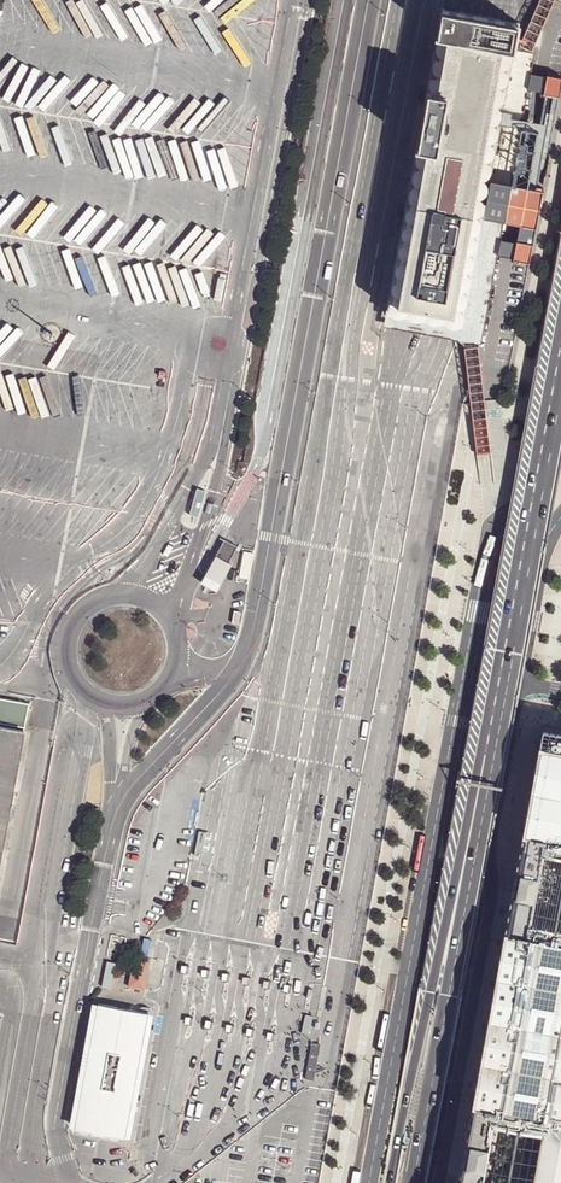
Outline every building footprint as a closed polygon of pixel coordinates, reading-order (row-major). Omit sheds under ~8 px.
[(514,229),(534,233),(542,190),(506,183),(524,89),(544,93),(544,94),(545,94),(557,97),(559,97),(560,87),(560,78),(547,76),(547,78),(527,74),(530,53),(554,0),(540,0),(517,50),(513,50),(500,119),(487,190),(462,327),(420,319),(387,313),(385,326),(417,332),(463,341),(475,455),(488,453),(476,344),(493,257),(509,260),(510,250),(495,247),(498,226),(514,229)] [(448,183),(487,190),(500,119),(513,50),(518,23),(480,16),(443,9),(412,177),(448,183)] [(537,135),(550,137),(557,97),(545,94),(537,135)] [(448,183),(412,177),(387,313),(420,319),(462,327),(487,190),(448,183)] [(509,260),(528,264),(534,233),(514,229),(510,250),(509,260)] [(27,731),(32,704),(0,698),(0,726),(27,731)] [(27,731),(0,726),(0,861),(27,731)] [(539,744),(560,748),(560,730),(542,727),(539,744)] [(539,744),(526,816),(523,832),(525,832),(507,930),(505,929),(473,1101),(474,1101),(458,1182),(483,1182),(495,1119),(542,1129),(532,1182),(560,1182),(560,926),(532,920),(545,850),(560,854),(560,748),(539,744)] [(129,991),(144,994),(151,958),(136,955),(129,991)] [(103,986),(112,988),(116,963),(108,961),(103,986)] [(100,1003),(78,1126),(126,1135),(149,1012),(100,1003)]
